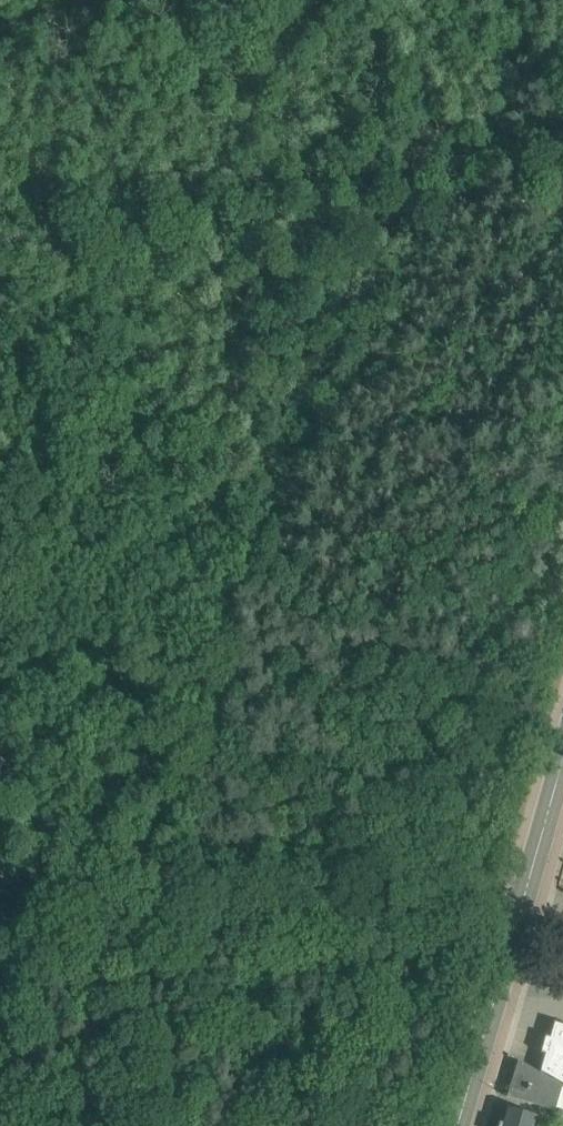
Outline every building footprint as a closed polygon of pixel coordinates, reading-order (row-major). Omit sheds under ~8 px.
[(551,1020),(541,1071),(562,1084),(562,1023),(551,1020)] [(561,1089),(519,1061),(508,1096),(555,1111),(561,1089)] [(540,1119),(504,1108),(499,1125),(537,1125),(540,1119)]
